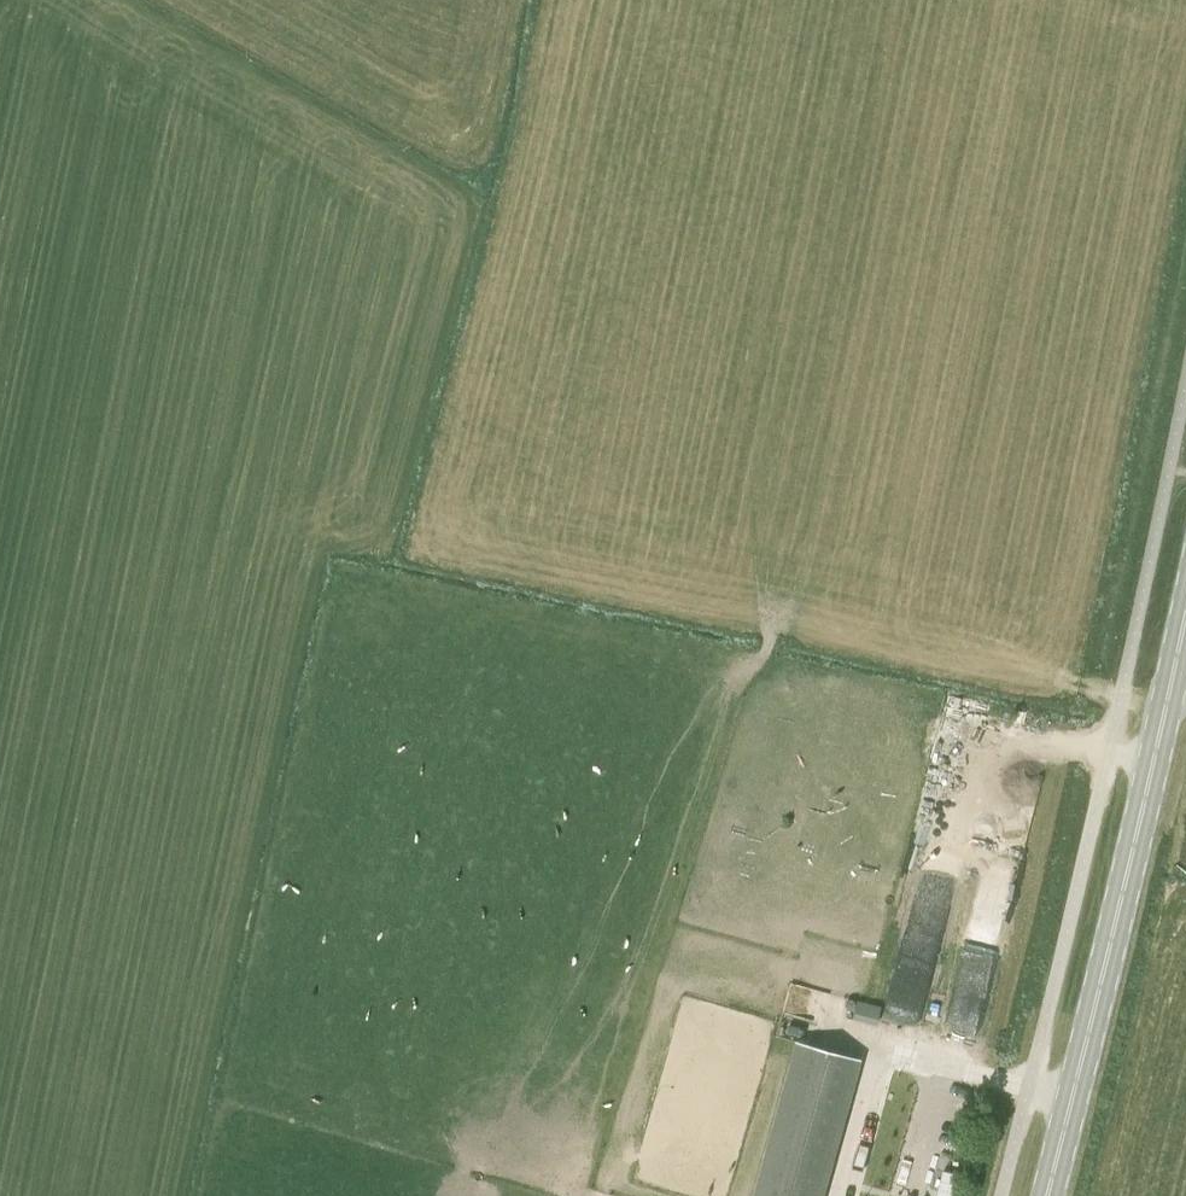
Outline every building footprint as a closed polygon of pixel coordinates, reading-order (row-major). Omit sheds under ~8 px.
[(914,964),(911,980),(932,985),(955,877),(919,869),(898,961),(914,964)] [(860,1059),(797,1042),(755,1195),(823,1195),(860,1059)] [(958,1149),(964,1127),(947,1122),(941,1145),(958,1149)] [(944,1169),(937,1195),(952,1195),(958,1172),(944,1169)]
